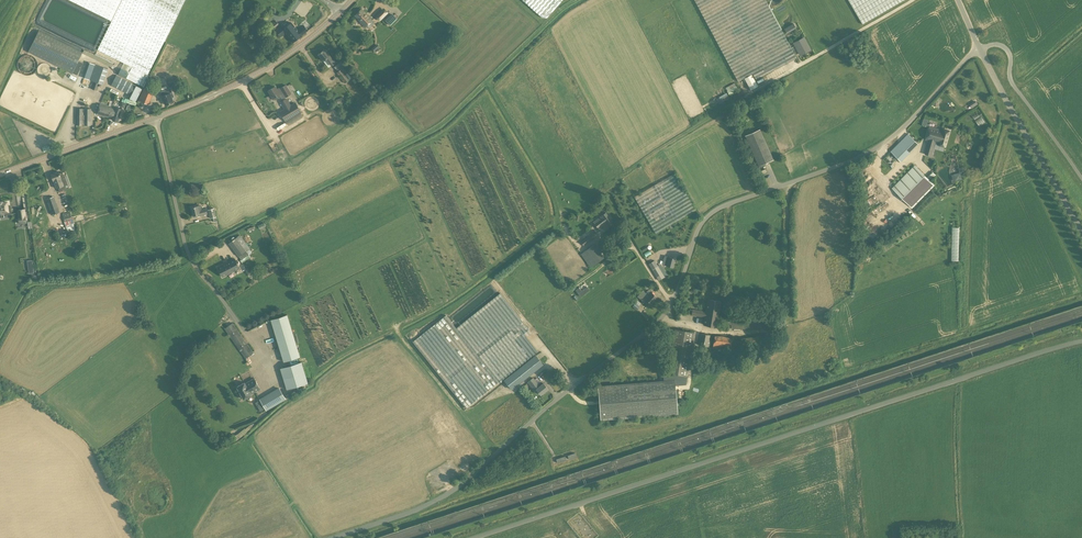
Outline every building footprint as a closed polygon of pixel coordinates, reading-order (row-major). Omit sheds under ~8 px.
[(111,20),(121,0),(70,0),(111,20)] [(118,74),(126,78),(132,67),(148,75),(167,35),(185,0),(122,0),(97,50),(124,63),(118,74)] [(542,17),(547,17),(562,0),(523,0),(542,17)] [(738,81),(752,73),(756,80),(796,58),(765,0),(695,0),(738,81)] [(862,24),(904,0),(848,0),(862,24)] [(384,8),(375,16),(380,21),(388,13),(384,8)] [(268,12),(262,9),(257,18),(262,22),(268,12)] [(291,20),(295,25),(297,24),(298,25),(295,27),(291,22),(283,29),(281,26),(275,31),(280,37),(285,33),(293,42),(308,31),(304,26),(309,22),(300,9),(291,16),(293,19),(291,20)] [(365,27),(372,20),(361,9),(355,15),(361,21),(360,22),(365,27)] [(392,12),(385,20),(390,25),(397,17),(392,12)] [(310,13),(307,15),(313,23),(316,21),(310,13)] [(256,31),(262,22),(257,19),(251,28),(256,31)] [(266,27),(269,31),(272,28),(273,29),(279,24),(275,20),(270,25),(270,24),(266,27)] [(793,23),(784,29),(787,33),(796,28),(793,23)] [(28,52),(72,73),(78,60),(82,52),(38,31),(28,52)] [(800,54),(810,49),(804,38),(794,43),(800,54)] [(381,48),(378,45),(372,49),(375,53),(381,48)] [(337,62),(334,59),(333,60),(327,52),(326,53),(324,50),(318,54),(323,61),(326,59),(332,66),(333,65),(338,71),(336,72),(345,83),(351,78),(341,65),(343,64),(339,60),(337,62)] [(83,63),(78,60),(72,73),(77,75),(83,63)] [(108,68),(88,62),(83,77),(91,80),(91,82),(93,83),(91,88),(97,90),(100,83),(103,84),(108,68)] [(142,89),(136,86),(136,85),(116,75),(111,85),(131,95),(129,98),(135,102),(142,89)] [(734,82),(725,87),(729,94),(738,90),(734,82)] [(277,89),(275,86),(268,91),(273,99),(273,98),(274,100),(281,96),(282,99),(291,93),(286,85),(281,88),(280,89),(279,88),(277,89)] [(149,104),(153,92),(144,88),(139,100),(149,104)] [(168,89),(160,92),(164,101),(166,105),(173,102),(172,98),(174,97),(172,92),(170,93),(168,89)] [(732,99),(734,98),(735,100),(743,96),(740,90),(730,95),(732,99)] [(718,103),(729,98),(727,92),(716,98),(718,103)] [(296,102),(291,105),(287,98),(281,102),(285,108),(279,111),(285,121),(301,112),(296,102)] [(109,117),(112,107),(100,104),(97,114),(109,117)] [(118,121),(121,109),(116,107),(116,108),(112,107),(109,117),(113,118),(112,120),(118,121)] [(91,125),(91,108),(77,108),(77,125),(91,125)] [(981,116),(976,119),(979,125),(985,122),(981,116)] [(942,130),(930,126),(926,139),(929,140),(925,153),(934,156),(936,150),(933,149),(936,142),(940,143),(940,145),(945,146),(950,131),(943,128),(942,130)] [(745,136),(758,166),(773,159),(760,129),(745,136)] [(917,142),(921,139),(912,130),(883,159),(899,174),(906,167),(900,161),(918,144),(917,142)] [(912,208),(935,185),(915,165),(892,188),(912,208)] [(57,188),(64,186),(61,178),(65,176),(63,172),(59,173),(59,171),(51,174),(53,181),(54,180),(57,188)] [(677,221),(696,210),(674,173),(634,197),(658,234),(677,221)] [(58,207),(54,196),(46,199),(50,210),(58,207)] [(4,213),(3,212),(8,211),(7,202),(2,202),(2,201),(0,202),(0,213),(4,213)] [(196,216),(207,214),(206,208),(201,209),(200,205),(191,207),(193,216),(196,215),(196,216)] [(208,209),(210,218),(213,218),(214,222),(217,221),(214,208),(208,209)] [(24,209),(18,210),(19,217),(19,223),(26,222),(25,216),(24,209)] [(65,221),(72,219),(70,211),(62,213),(65,221)] [(608,223),(612,221),(605,212),(601,215),(602,215),(593,222),(599,229),(607,223),(608,223)] [(584,246),(594,238),(591,234),(581,242),(584,246)] [(240,235),(229,243),(239,256),(241,259),(241,260),(248,254),(246,251),(249,248),(240,235)] [(590,268),(604,257),(594,244),(580,254),(590,268)] [(665,255),(662,264),(673,267),(675,259),(669,257),(665,255)] [(233,257),(217,266),(222,276),(239,267),(233,257)] [(658,280),(665,277),(657,265),(651,269),(658,280)] [(587,287),(581,291),(579,287),(576,290),(580,296),(589,290),(587,287)] [(651,304),(657,296),(652,292),(651,292),(648,290),(646,292),(643,290),(637,296),(644,302),(646,299),(651,304)] [(499,382),(538,351),(523,333),(529,329),(500,293),(456,328),(446,315),(413,342),(476,421),(510,395),(499,382)] [(717,326),(721,301),(708,299),(706,311),(692,309),(691,315),(705,317),(703,324),(717,326)] [(271,319),(284,362),(300,357),(287,314),(271,319)] [(246,358),(253,353),(232,323),(225,328),(246,358)] [(675,375),(687,376),(695,332),(682,330),(675,375)] [(711,335),(700,333),(698,345),(709,346),(711,335)] [(732,338),(715,335),(713,348),(730,350),(732,338)] [(747,350),(746,348),(763,346),(762,335),(740,338),(741,350),(747,350)] [(536,355),(505,380),(512,389),(543,364),(536,355)] [(280,368),(287,389),(308,383),(302,361),(280,368)] [(244,382),(237,387),(244,399),(252,395),(251,394),(260,389),(254,378),(245,383),(244,382)] [(535,390),(536,389),(541,395),(548,389),(543,383),(540,386),(533,378),(528,382),(535,390)] [(265,409),(285,398),(279,388),(260,399),(260,400),(255,403),(260,411),(265,408),(265,409)]
